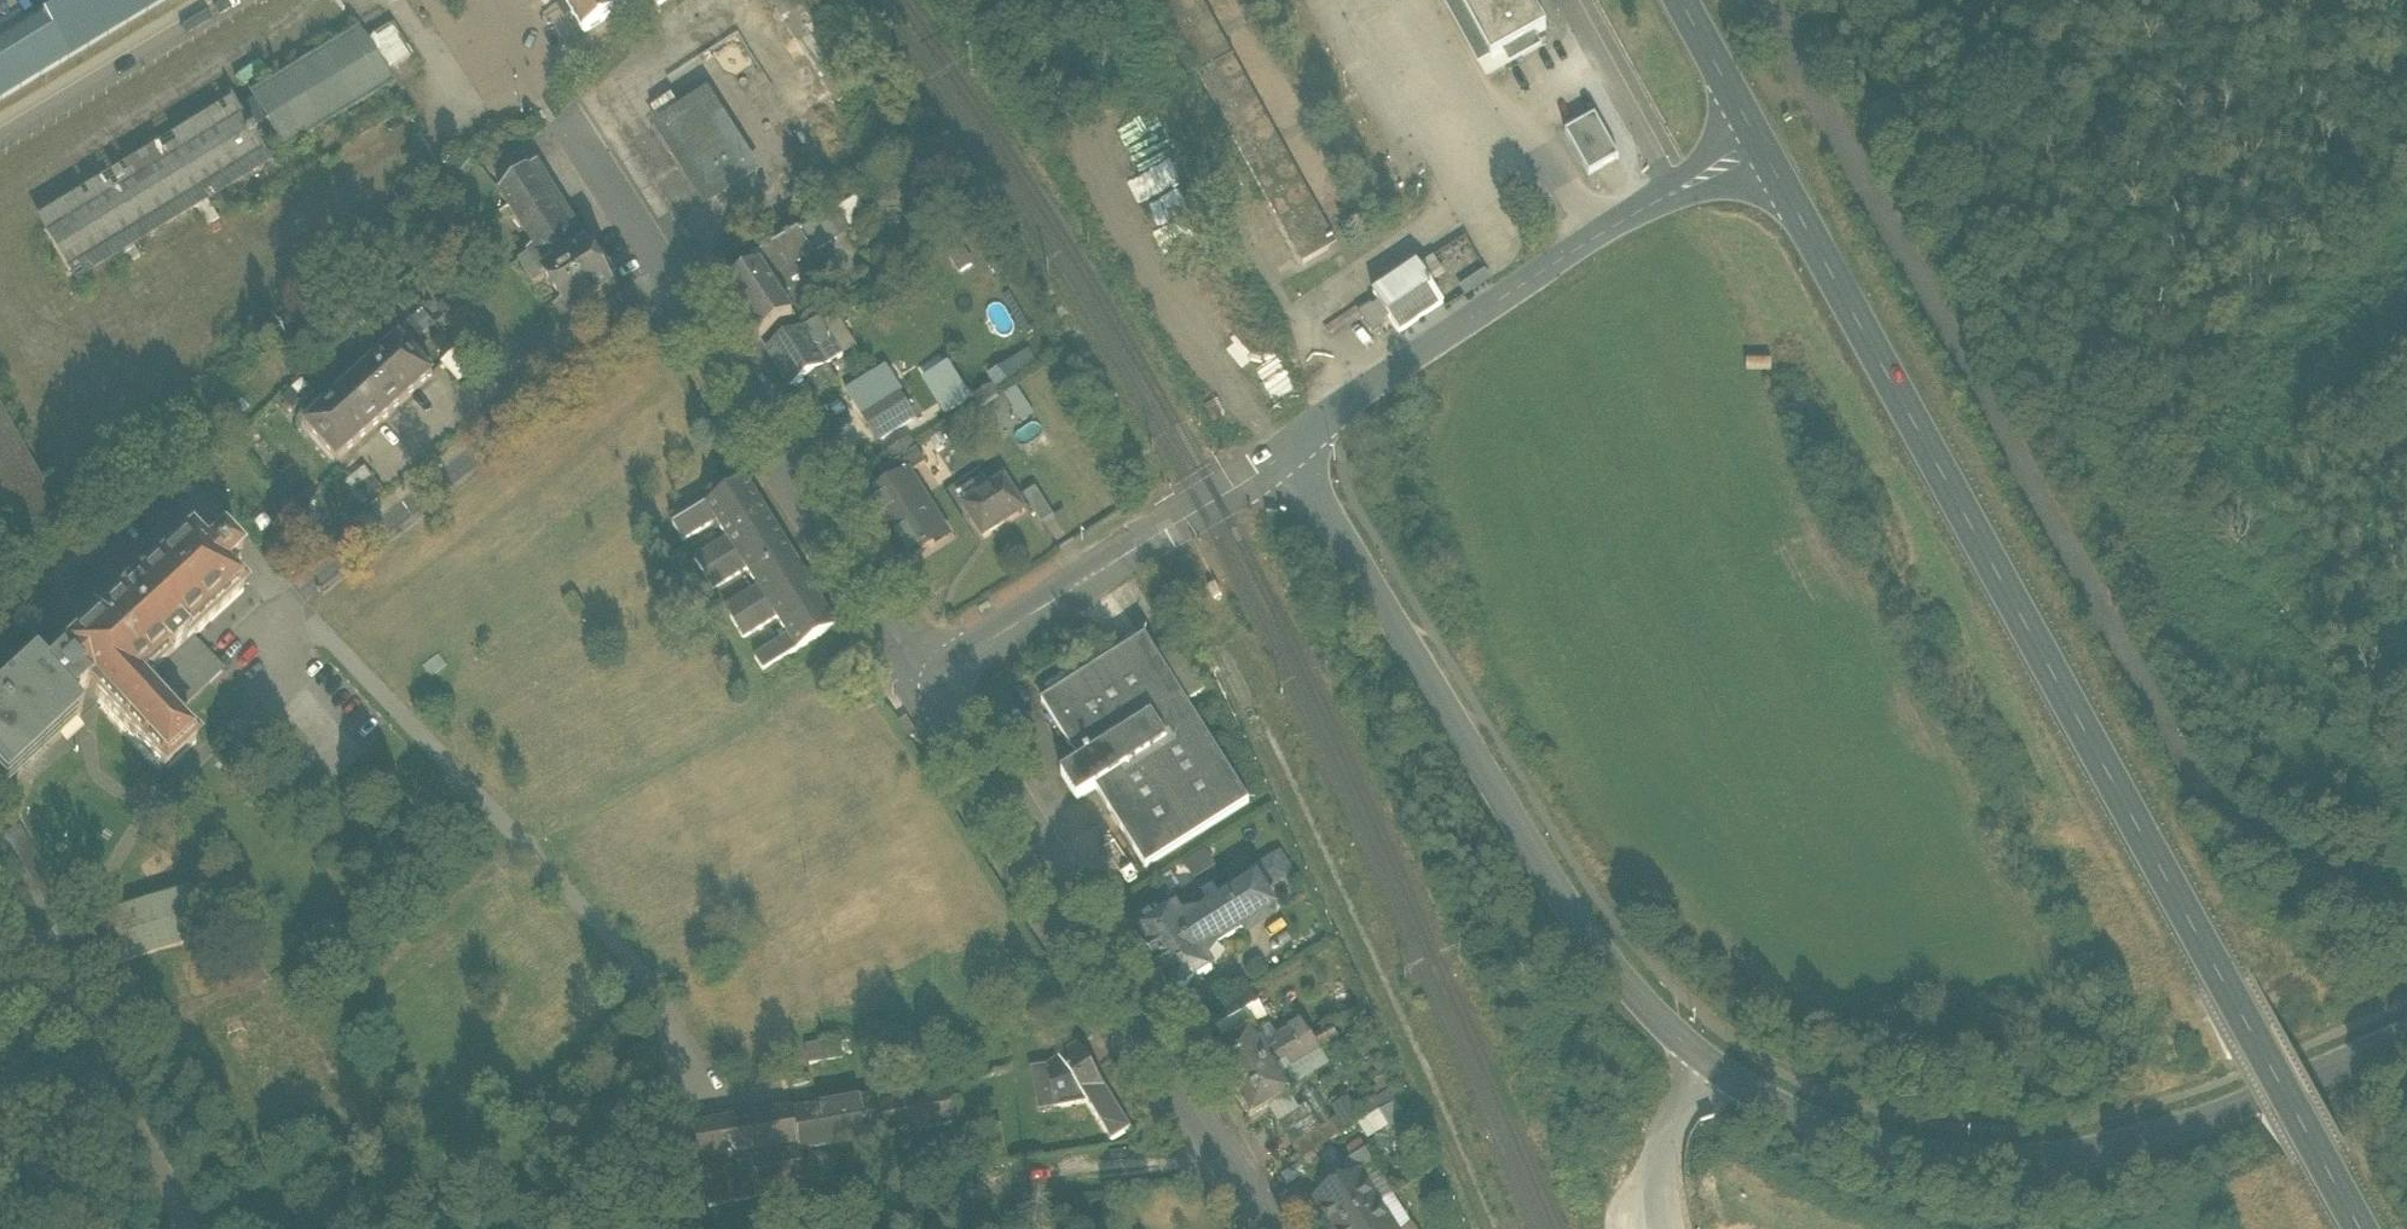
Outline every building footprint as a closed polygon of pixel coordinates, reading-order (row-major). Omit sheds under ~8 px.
[(0,42),(0,101),(167,0),(70,0),(0,42)] [(585,33),(629,6),(627,3),(631,0),(565,0),(585,33)] [(841,105),(866,89),(809,0),(774,0),(841,105)] [(1329,250),(1192,0),(1156,0),(1302,264),(1329,250)] [(1329,250),(1337,245),(1201,0),(1192,0),(1329,250)] [(1491,62),(1546,31),(1528,0),(1456,0),(1491,62)] [(358,32),(249,99),(252,104),(238,112),(230,101),(35,220),(75,284),(270,166),(265,156),(279,148),(281,151),(389,85),(390,84),(384,74),(409,59),(389,26),(364,42),(358,32)] [(655,128),(702,199),(723,185),(727,191),(738,184),(734,178),(756,163),(709,92),(655,128)] [(1564,134),(1589,177),(1619,160),(1595,117),(1564,134)] [(543,164),(529,174),(544,199),(566,233),(574,228),(588,250),(595,246),(543,164)] [(501,191),(516,216),(544,199),(529,174),(526,169),(501,191)] [(538,251),(531,255),(546,279),(565,308),(556,313),(562,322),(613,290),(607,281),(606,279),(615,274),(602,253),(593,259),(588,250),(574,228),(566,233),(544,199),(516,216),(538,251)] [(857,200),(837,212),(799,235),(811,255),(849,231),(869,219),(857,200)] [(761,239),(767,248),(783,237),(777,229),(761,239)] [(726,289),(759,341),(792,319),(778,296),(791,288),(782,273),(811,255),(799,235),(752,264),(756,270),(726,289)] [(535,286),(546,279),(531,255),(520,262),(535,286)] [(1420,270),(1391,289),(1402,306),(1431,288),(1420,270)] [(1390,321),(1405,311),(1402,306),(1391,289),(1390,287),(1373,299),(1388,322),(1390,321)] [(1442,305),(1431,288),(1402,306),(1405,311),(1390,321),(1399,333),(1442,305)] [(801,333),(824,370),(826,369),(843,358),(819,321),(801,333)] [(767,354),(791,390),(805,381),(824,370),(801,333),(767,354)] [(400,341),(358,378),(391,414),(432,377),(400,341)] [(824,370),(805,381),(815,396),(835,383),(826,369),(824,370)] [(945,369),(923,383),(944,415),(966,401),(945,369)] [(848,393),(862,415),(896,394),(882,372),(848,393)] [(340,461),(391,414),(358,378),(307,424),(340,461)] [(913,421),(896,394),(862,415),(880,442),(913,421)] [(55,515),(0,415),(0,546),(55,515)] [(880,474),(888,488),(908,476),(909,477),(926,466),(916,451),(880,474)] [(364,469),(347,484),(369,509),(386,494),(364,469)] [(892,538),(909,564),(935,547),(932,542),(945,533),(909,477),(908,476),(888,488),(868,501),(883,524),(887,522),(893,532),(892,538)] [(717,525),(721,531),(760,506),(746,482),(706,507),(717,525)] [(963,509),(983,543),(1004,530),(1000,523),(1020,511),(1004,484),(963,509)] [(1024,498),(1042,527),(1054,519),(1036,490),(1024,498)] [(776,531),(760,506),(721,531),(730,544),(737,556),(776,531)] [(675,527),(686,545),(717,525),(706,507),(675,527)] [(1000,523),(1004,530),(1024,518),(1020,511),(1000,523)] [(883,524),(892,538),(893,532),(887,522),(883,524)] [(171,713),(139,679),(184,638),(190,632),(242,584),(229,570),(242,558),(219,534),(204,548),(187,529),(130,582),(126,578),(109,594),(113,597),(58,647),(64,654),(43,672),(34,662),(0,693),(0,778),(4,782),(78,713),(72,707),(91,690),(164,769),(195,739),(171,713)] [(792,556),(776,531),(737,556),(747,572),(752,581),(792,556)] [(932,542),(935,547),(948,539),(945,533),(932,542)] [(697,565),(704,576),(737,556),(730,544),(697,565)] [(747,572),(737,556),(704,576),(714,592),(747,572)] [(807,580),(792,556),(752,581),(760,592),(768,605),(807,580)] [(823,605),(807,580),(768,605),(776,618),(783,630),(823,605)] [(1208,589),(1216,602),(1223,598),(1216,585),(1208,589)] [(729,611),(737,625),(768,605),(760,592),(729,611)] [(776,618),(768,605),(737,625),(745,638),(776,618)] [(838,630),(823,605),(783,630),(789,641),(799,655),(838,630)] [(33,630),(40,638),(61,618),(54,610),(33,630)] [(198,653),(184,638),(139,679),(171,713),(222,666),(204,647),(198,653)] [(757,660),(766,675),(799,655),(789,641),(757,660)] [(1064,758),(1074,774),(1089,765),(1152,725),(1168,751),(1105,790),(1097,795),(1144,871),(1248,806),(1185,706),(1159,663),(1145,641),(1040,706),(1070,754),(1064,758)] [(1173,654),(1159,663),(1185,706),(1200,697),(1173,654)] [(859,704),(866,714),(875,708),(869,698),(859,704)] [(1152,725),(1089,765),(1105,790),(1168,751),(1152,725)] [(1097,795),(1105,790),(1089,765),(1074,774),(1061,783),(1076,808),(1097,795)] [(78,926),(23,833),(0,846),(55,940),(62,952),(85,938),(78,926)] [(1263,897),(1295,877),(1281,855),(1249,875),(1256,885),(1263,897)] [(1201,856),(1184,866),(1194,883),(1211,872),(1201,856)] [(1157,885),(1166,899),(1180,890),(1171,877),(1157,885)] [(1256,885),(1226,905),(1235,918),(1265,899),(1263,897),(1256,885)] [(93,916),(109,967),(206,937),(191,886),(93,916)] [(1265,899),(1235,918),(1244,932),(1274,913),(1265,899)] [(1221,926),(1235,918),(1226,905),(1213,913),(1221,926)] [(1154,969),(1221,926),(1213,913),(1199,921),(1198,926),(1200,930),(1190,937),(1175,913),(1135,937),(1154,969)] [(1230,941),(1244,932),(1235,918),(1221,926),(1230,941)] [(1216,949),(1230,941),(1221,926),(1154,969),(1173,999),(1213,974),(1199,950),(1209,944),(1211,948),(1216,949)] [(1246,996),(1205,1022),(1222,1048),(1262,1023),(1246,996)] [(1212,1060),(1231,1091),(1299,1050),(1312,1041),(1303,1027),(1278,1043),(1276,1044),(1275,1049),(1278,1053),(1268,1059),(1255,1039),(1253,1035),(1212,1060)] [(1270,1029),(1255,1039),(1268,1059),(1278,1053),(1275,1049),(1276,1044),(1278,1043),(1270,1029)] [(1321,1056),(1312,1041),(1299,1050),(1308,1064),(1321,1056)] [(807,1051),(811,1068),(816,1066),(841,1060),(837,1043),(818,1048),(807,1051)] [(1078,1050),(1059,1062),(1087,1107),(1112,1146),(1132,1134),(1078,1050)] [(1308,1064),(1299,1050),(1231,1091),(1230,1092),(1250,1124),(1293,1097),(1278,1075),(1286,1070),(1288,1073),(1296,1072),(1308,1064)] [(1055,1111),(1087,1107),(1059,1062),(1047,1069),(1048,1070),(1037,1077),(1039,1096),(1052,1091),(1055,1111)] [(874,1102),(795,1117),(803,1163),(812,1161),(811,1156),(833,1152),(881,1143),(880,1140),(959,1125),(953,1095),(876,1109),(874,1102)] [(1370,1146),(1407,1123),(1395,1104),(1358,1127),(1370,1146)] [(1278,1127),(1295,1152),(1324,1133),(1306,1107),(1278,1127)] [(698,1131),(702,1154),(708,1184),(713,1209),(809,1191),(803,1163),(795,1117),(794,1113),(698,1131)] [(803,1163),(809,1191),(839,1185),(833,1152),(811,1156),(812,1161),(803,1163)] [(691,1187),(708,1184),(702,1154),(685,1157),(691,1187)] [(1337,1173),(1345,1186),(1358,1179),(1359,1180),(1375,1169),(1366,1155),(1337,1173)] [(1327,1228),(1346,1228),(1377,1210),(1359,1180),(1358,1179),(1345,1186),(1313,1207),(1327,1228)] [(1377,1210),(1346,1228),(1389,1228),(1377,1210)] [(556,1228),(568,1228),(569,1228),(567,1218),(554,1221),(556,1228)]
